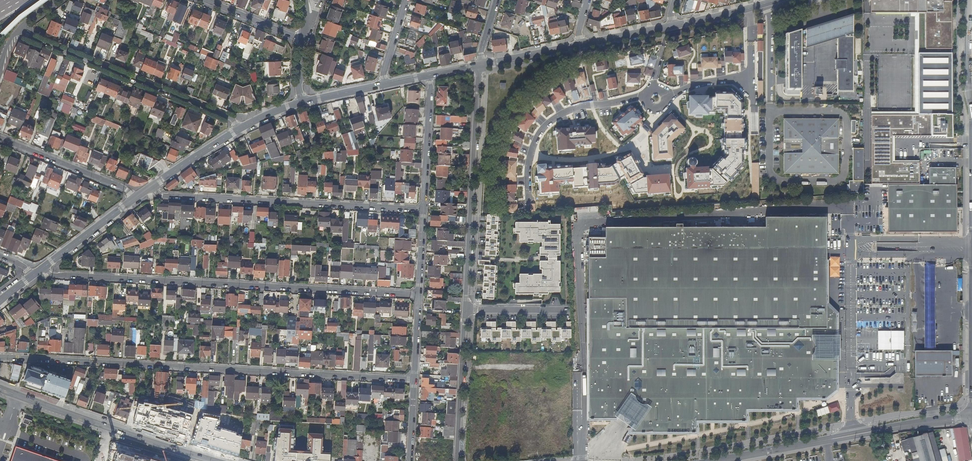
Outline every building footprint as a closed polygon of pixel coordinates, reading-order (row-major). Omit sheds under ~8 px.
[(99,1),(97,0),(87,0),(84,7),(95,11),(97,6),(98,3),(99,1)] [(147,15),(151,17),(154,9),(152,9),(153,5),(160,8),(163,0),(153,0),(151,6),(148,13),(147,15)] [(167,11),(175,14),(179,4),(171,0),(167,11)] [(236,5),(244,8),(247,0),(238,0),(236,5)] [(260,11),(261,9),(265,0),(254,0),(251,7),(260,11)] [(261,9),(266,10),(270,0),(265,0),(261,9)] [(331,5),(341,8),(344,0),(333,0),(331,5)] [(523,0),(519,0),(515,13),(525,16),(526,12),(525,11),(526,6),(527,7),(529,2),(523,0)] [(547,5),(556,8),(559,0),(548,0),(547,5)] [(598,9),(607,11),(608,11),(611,0),(601,0),(598,9)] [(649,0),(646,0),(647,3),(648,9),(652,8),(652,6),(654,6),(655,2),(653,1),(649,0)] [(694,0),(688,0),(686,5),(696,8),(698,1),(694,0)] [(952,0),(870,0),(870,11),(919,12),(918,52),(919,112),(874,111),(873,180),(921,180),(920,163),(893,162),(893,136),(953,139),(953,102),(952,0)] [(289,5),(278,1),(276,6),(279,7),(278,10),(276,9),(275,11),(276,11),(275,14),(277,14),(275,17),(283,20),(289,5)] [(456,3),(451,1),(449,6),(467,11),(466,17),(474,19),(477,10),(469,8),(469,6),(456,3)] [(72,2),(70,8),(77,11),(80,5),(75,3),(72,2)] [(137,18),(142,5),(139,4),(134,17),(137,18)] [(181,4),(173,21),(181,24),(188,7),(181,4)] [(381,5),(377,4),(373,16),(384,19),(386,12),(387,12),(388,8),(381,5)] [(426,6),(417,4),(414,12),(423,15),(426,6)] [(341,8),(331,5),(326,20),(328,21),(337,25),(343,9),(341,8)] [(540,5),(528,17),(530,25),(536,24),(537,27),(540,26),(540,23),(544,22),(541,5),(540,5)] [(97,6),(95,11),(96,12),(97,12),(106,16),(108,11),(98,7),(97,6)] [(622,17),(620,6),(612,12),(613,18),(614,18),(616,26),(627,24),(625,16),(622,17)] [(78,21),(78,22),(86,25),(91,14),(89,14),(90,12),(95,14),(96,12),(95,11),(84,7),(78,21)] [(638,9),(640,20),(650,18),(649,12),(648,9),(643,10),(643,8),(638,9)] [(634,9),(625,11),(627,22),(636,19),(634,9)] [(197,25),(202,14),(193,10),(188,22),(197,26),(197,25)] [(594,10),(591,19),(598,21),(600,12),(594,10)] [(358,11),(356,11),(355,13),(352,23),(368,28),(369,25),(355,21),(358,11)] [(372,16),(358,11),(355,21),(369,25),(372,16)] [(106,16),(97,12),(95,16),(105,20),(107,16),(106,16)] [(131,21),(129,25),(136,28),(141,30),(147,15),(148,13),(146,12),(143,21),(141,20),(139,24),(131,21)] [(613,18),(612,12),(608,15),(609,20),(607,20),(607,16),(604,18),(599,21),(601,28),(615,25),(613,18)] [(454,15),(447,13),(446,18),(455,21),(457,16),(454,15)] [(506,13),(502,26),(510,29),(514,16),(506,13)] [(202,14),(197,25),(206,29),(211,17),(202,14)] [(787,33),(787,88),(799,88),(799,48),(836,37),(836,59),(834,59),(834,69),(835,69),(835,91),(851,91),(852,15),(819,25),(799,31),(799,29),(787,33)] [(62,28),(74,33),(78,22),(78,21),(66,16),(63,26),(62,28)] [(420,21),(412,18),(410,26),(415,28),(415,29),(417,30),(420,21)] [(601,28),(599,21),(598,21),(591,19),(589,19),(587,24),(592,26),(592,25),(593,22),(597,23),(596,26),(596,27),(601,29),(601,28)] [(56,35),(59,36),(62,28),(63,26),(60,25),(61,24),(52,20),(47,33),(56,36),(56,35)] [(93,20),(85,37),(88,39),(96,21),(93,20)] [(213,32),(222,35),(227,23),(218,20),(213,32)] [(482,24),(470,20),(467,32),(475,35),(476,32),(479,33),(482,24)] [(559,33),(569,31),(565,20),(557,24),(559,33)] [(117,25),(112,37),(113,38),(112,40),(119,43),(127,24),(119,21),(117,25)] [(337,25),(328,21),(326,28),(326,29),(325,33),(334,37),(339,25),(337,25)] [(427,36),(431,37),(435,33),(444,25),(438,24),(427,36)] [(559,33),(557,24),(548,25),(550,35),(559,33)] [(451,28),(454,43),(460,42),(457,29),(451,28)] [(378,31),(372,29),(368,41),(379,44),(381,37),(380,36),(381,32),(378,31)] [(460,30),(457,29),(460,42),(461,50),(469,49),(478,47),(479,43),(471,44),(470,40),(468,40),(468,39),(464,39),(464,41),(462,41),(461,36),(463,35),(462,33),(460,33),(460,30)] [(265,33),(258,30),(255,38),(261,41),(265,33)] [(239,46),(245,49),(247,42),(251,34),(242,31),(238,42),(239,43),(238,45),(239,46)] [(418,33),(410,31),(405,46),(413,48),(418,33)] [(171,42),(172,42),(175,35),(167,32),(166,36),(169,37),(168,40),(171,42)] [(101,33),(96,43),(108,48),(112,37),(101,33)] [(416,45),(419,48),(431,37),(427,36),(425,35),(416,45)] [(331,39),(321,36),(317,48),(326,51),(331,39)] [(359,39),(352,37),(349,44),(356,46),(359,39)] [(495,41),(492,41),(493,52),(506,51),(505,48),(507,48),(506,44),(507,44),(507,39),(499,40),(495,41)] [(279,46),(265,40),(265,41),(262,48),(281,56),(284,49),(279,46)] [(385,50),(386,46),(379,44),(368,41),(366,40),(365,44),(385,50)] [(245,49),(243,53),(248,55),(252,44),(247,42),(245,49)] [(449,53),(450,55),(462,53),(461,50),(460,42),(454,43),(447,45),(449,51),(449,53)] [(18,43),(14,52),(23,56),(27,46),(18,43)] [(218,43),(213,57),(217,58),(223,45),(218,43)] [(673,50),(676,58),(689,54),(686,45),(673,50)] [(118,49),(115,56),(125,60),(127,53),(126,53),(128,49),(120,46),(119,50),(118,49)] [(141,67),(140,69),(152,73),(156,64),(152,62),(153,61),(150,60),(152,53),(154,48),(149,46),(145,56),(141,67)] [(41,48),(34,65),(39,67),(43,57),(47,59),(50,52),(41,48)] [(211,57),(213,52),(203,48),(201,53),(211,57)] [(26,65),(31,68),(38,53),(29,49),(25,58),(28,59),(26,65)] [(462,53),(464,61),(470,60),(475,56),(476,53),(470,54),(469,49),(461,50),(462,53)] [(414,58),(413,53),(406,51),(404,55),(404,57),(406,66),(414,64),(413,58),(414,58)] [(224,63),(226,58),(228,53),(226,52),(224,57),(221,56),(219,61),(224,63)] [(436,61),(434,52),(422,54),(424,64),(436,61)] [(730,62),(730,53),(730,52),(721,52),(721,58),(718,58),(719,65),(722,65),(722,63),(730,62)] [(738,52),(730,53),(730,64),(738,64),(738,60),(742,60),(741,54),(738,54),(738,52)] [(132,64),(141,67),(145,56),(137,53),(132,64)] [(333,57),(322,53),(316,71),(327,75),(333,57)] [(438,56),(440,66),(451,63),(450,55),(449,53),(439,55),(438,56)] [(212,58),(201,54),(199,57),(205,60),(203,65),(213,70),(215,65),(218,66),(217,68),(221,69),(222,67),(224,63),(219,61),(212,58)] [(642,64),(641,61),(640,54),(633,55),(633,56),(627,58),(629,67),(642,64)] [(377,58),(369,56),(365,67),(374,70),(377,58)] [(646,65),(652,67),(655,60),(648,57),(646,65)] [(707,58),(707,69),(719,68),(719,61),(715,61),(715,57),(707,58)] [(226,58),(224,63),(227,65),(236,68),(238,64),(226,58)] [(699,69),(707,69),(707,58),(698,58),(699,64),(695,64),(696,72),(699,71),(699,69)] [(50,59),(42,77),(46,79),(47,76),(48,77),(50,70),(52,71),(55,64),(53,64),(55,61),(50,59)] [(63,60),(54,82),(65,87),(69,77),(70,77),(63,74),(68,62),(63,60)] [(280,61),(268,62),(269,75),(281,74),(280,61)] [(596,73),(606,71),(605,62),(594,64),(596,73)] [(156,64),(152,73),(160,76),(164,67),(156,64)] [(361,64),(351,66),(354,78),(364,76),(361,64)] [(666,66),(666,77),(673,77),(673,76),(677,76),(677,82),(686,82),(685,75),(681,75),(681,66),(672,67),(672,66),(666,66)] [(176,80),(180,71),(170,67),(167,76),(176,80)] [(70,77),(69,77),(78,81),(82,72),(73,68),(70,77)] [(184,79),(190,81),(193,72),(184,68),(179,79),(183,80),(184,79)] [(345,71),(336,68),(332,78),(341,81),(345,71)] [(652,70),(645,68),(643,75),(649,77),(652,70)] [(11,71),(6,69),(3,79),(7,81),(13,83),(14,81),(16,75),(10,73),(11,71)] [(582,73),(574,75),(576,86),(585,84),(582,73)] [(505,82),(516,82),(515,74),(505,74),(505,82)] [(638,74),(625,74),(625,84),(638,84),(638,74)] [(46,79),(42,78),(36,93),(47,97),(54,82),(51,81),(48,89),(43,86),(46,79)] [(570,78),(562,81),(565,92),(573,89),(570,78)] [(613,78),(605,80),(607,91),(616,89),(613,78)] [(100,91),(104,92),(108,82),(100,79),(95,90),(100,92),(100,91)] [(104,92),(104,93),(115,98),(119,88),(120,87),(108,82),(104,92)] [(215,83),(211,94),(218,96),(218,97),(225,100),(229,89),(215,83)] [(278,84),(266,85),(267,96),(278,95),(278,84)] [(188,86),(184,93),(191,96),(194,88),(188,86)] [(235,86),(229,100),(239,104),(240,102),(244,102),(244,104),(246,104),(250,103),(254,102),(251,90),(249,91),(248,86),(244,87),(243,88),(241,87),(240,87),(237,86),(235,86)] [(127,103),(126,103),(138,108),(140,102),(141,101),(139,100),(142,91),(133,87),(131,91),(127,103)] [(115,98),(127,103),(131,91),(123,88),(123,90),(119,88),(115,98)] [(436,93),(436,107),(450,107),(451,97),(446,97),(447,89),(438,88),(438,93),(436,93)] [(564,98),(558,89),(552,93),(558,102),(564,98)] [(419,92),(407,91),(407,103),(417,104),(418,96),(419,96),(419,92)] [(141,101),(140,102),(152,107),(155,101),(156,97),(144,92),(141,101)] [(705,97),(687,97),(687,115),(706,115),(706,113),(713,113),(713,110),(724,110),(724,115),(723,115),(723,120),(722,120),(722,132),(724,132),(724,139),(722,139),(721,150),(724,150),(724,155),(721,158),(720,158),(712,166),(713,167),(710,170),(710,172),(707,172),(706,167),(693,168),(693,165),(694,165),(694,164),(694,163),(694,162),(694,161),(694,160),(693,160),(692,159),(691,159),(690,159),(689,159),(688,159),(688,160),(687,160),(687,161),(686,162),(686,163),(686,164),(687,164),(687,165),(688,165),(688,166),(688,168),(684,169),(684,173),(682,173),(683,190),(687,189),(707,188),(707,186),(721,185),(727,180),(736,172),(735,171),(741,165),(741,150),(742,150),(742,139),(741,139),(741,132),(740,132),(740,120),(740,116),(741,116),(741,110),(740,110),(740,103),(730,93),(713,93),(713,98),(705,98),(705,97)] [(63,104),(70,107),(71,105),(74,99),(62,94),(59,102),(63,104)] [(538,100),(539,101),(544,109),(550,104),(544,95),(538,100)] [(27,111),(23,122),(26,124),(28,119),(27,119),(35,99),(33,98),(27,111)] [(360,116),(362,116),(362,114),(365,113),(360,98),(354,100),(360,116)] [(38,108),(44,110),(48,101),(42,99),(38,108)] [(152,109),(150,114),(161,118),(166,105),(155,101),(152,107),(152,109)] [(544,109),(539,101),(532,106),(538,115),(545,110),(544,109)] [(9,117),(7,123),(20,128),(21,125),(23,122),(27,111),(14,105),(11,111),(9,117)] [(177,118),(180,120),(185,110),(178,107),(177,109),(175,108),(173,114),(171,114),(167,124),(173,127),(177,118)] [(375,111),(377,121),(378,122),(391,118),(388,108),(381,110),(380,107),(374,108),(375,111)] [(641,121),(631,107),(630,107),(625,110),(609,122),(620,136),(624,134),(625,136),(633,130),(631,128),(641,121)] [(333,113),(336,121),(340,120),(336,109),(332,111),(333,113)] [(34,117),(40,120),(43,113),(37,110),(34,117)] [(417,111),(405,110),(404,122),(416,123),(417,111)] [(56,115),(47,111),(38,134),(47,137),(56,115)] [(312,129),(305,111),(297,114),(301,124),(305,123),(304,121),(307,120),(307,121),(307,122),(310,130),(312,129)] [(201,118),(187,113),(181,127),(195,133),(201,118)] [(521,120),(530,127),(535,121),(526,114),(521,120)] [(105,120),(91,115),(89,118),(103,124),(105,120)] [(683,129),(668,115),(660,124),(650,135),(652,160),(664,159),(670,159),(669,142),(674,137),(674,138),(678,134),(683,129)] [(297,125),(294,116),(283,120),(287,129),(297,125)] [(348,120),(352,130),(364,126),(360,116),(348,120)] [(445,116),(445,117),(436,116),(435,125),(444,125),(448,125),(448,121),(465,122),(465,117),(458,117),(445,116)] [(325,130),(327,135),(339,130),(336,122),(326,126),(326,123),(327,123),(325,118),(322,119),(322,121),(325,130)] [(781,148),(781,173),(836,173),(836,118),(781,118),(781,142),(785,142),(785,148),(781,148)] [(117,126),(105,120),(103,124),(116,129),(117,126)] [(516,127),(524,133),(530,127),(521,120),(516,127)] [(204,121),(199,132),(207,135),(208,132),(210,130),(211,131),(213,125),(204,121)] [(325,130),(322,121),(315,124),(318,132),(325,130)] [(74,123),(72,129),(85,133),(87,128),(74,123)] [(274,134),(269,124),(257,129),(262,140),(265,147),(270,159),(278,157),(272,143),(268,144),(266,140),(268,139),(267,137),(274,134)] [(26,127),(21,125),(20,128),(18,135),(29,139),(33,130),(30,129),(31,126),(27,125),(26,127)] [(411,126),(403,125),(402,138),(414,138),(414,130),(411,129),(411,126)] [(303,140),(298,127),(294,128),(297,135),(294,136),(296,140),(298,140),(299,142),(303,140)] [(560,128),(555,129),(555,138),(556,138),(557,151),(570,150),(575,150),(575,147),(591,146),(591,143),(594,143),(593,128),(590,128),(590,127),(589,127),(584,128),(577,128),(573,128),(560,129),(560,128)] [(157,128),(152,140),(159,142),(163,131),(157,128)] [(189,133),(177,128),(174,134),(186,139),(189,133)] [(440,128),(439,141),(445,141),(449,141),(450,129),(440,128)] [(287,132),(275,137),(280,149),(292,144),(290,140),(289,136),(287,132)] [(341,136),(347,150),(351,150),(357,150),(359,150),(352,132),(344,135),(341,136)] [(51,133),(46,144),(57,149),(62,137),(51,133)] [(524,137),(514,133),(510,140),(520,144),(524,137)] [(67,147),(71,137),(66,135),(62,146),(67,147)] [(189,141),(176,136),(172,144),(179,147),(180,145),(183,146),(183,145),(186,146),(189,141)] [(79,145),(80,141),(71,137),(67,147),(76,151),(79,145)] [(316,140),(321,153),(325,152),(320,138),(316,140)] [(414,139),(403,139),(403,140),(403,148),(403,149),(413,150),(414,139)] [(262,140),(248,146),(251,153),(265,147),(262,140)] [(87,148),(79,145),(76,151),(72,161),(76,163),(78,159),(85,162),(88,153),(86,152),(87,148)] [(166,158),(173,161),(177,152),(170,148),(166,158)] [(517,151),(507,149),(506,157),(516,159),(517,151)] [(851,149),(851,181),(848,181),(848,193),(862,193),(863,149),(851,149)] [(93,150),(88,162),(98,165),(102,154),(93,150)] [(142,150),(140,155),(157,161),(158,156),(142,150)] [(411,151),(400,150),(399,163),(410,163),(411,151)] [(346,151),(341,151),(341,154),(337,154),(336,162),(345,162),(346,151)] [(220,155),(216,158),(221,166),(229,161),(223,152),(219,154),(220,155)] [(438,153),(437,166),(447,167),(448,167),(449,154),(438,153)] [(135,155),(132,164),(136,165),(147,170),(158,161),(157,161),(140,155),(139,154),(135,155)] [(468,155),(456,154),(456,159),(463,160),(462,167),(467,167),(468,155)] [(634,194),(646,193),(646,195),(651,195),(663,194),(669,193),(667,175),(645,177),(645,179),(643,179),(642,177),(637,166),(634,161),(630,155),(622,159),(622,158),(619,157),(617,159),(616,162),(616,163),(617,164),(610,168),(609,166),(609,165),(606,167),(596,167),(596,165),(584,165),(584,168),(572,169),(571,166),(545,168),(545,166),(536,167),(537,178),(534,178),(534,184),(537,184),(538,197),(558,195),(557,184),(571,183),(572,189),(573,188),(576,188),(586,187),(586,189),(587,189),(597,189),(598,189),(598,186),(604,186),(609,185),(613,185),(618,182),(617,181),(624,177),(625,179),(628,183),(634,194)] [(6,164),(4,168),(14,172),(19,161),(9,156),(6,164)] [(236,157),(241,166),(255,163),(254,161),(253,158),(243,161),(243,159),(242,158),(239,159),(238,157),(236,157)] [(221,166),(216,158),(211,161),(210,160),(206,163),(213,172),(221,166)] [(109,159),(106,167),(113,170),(116,162),(109,159)] [(124,161),(121,160),(115,175),(120,177),(122,173),(126,174),(128,170),(121,167),(124,161)] [(516,162),(505,162),(505,170),(515,170),(516,162)] [(241,166),(241,177),(243,177),(244,177),(244,172),(243,172),(243,170),(256,170),(256,163),(255,163),(241,166)] [(399,163),(395,163),(394,180),(394,183),(398,183),(399,166),(414,166),(414,168),(420,168),(420,164),(410,163),(399,163)] [(15,181),(29,187),(33,178),(37,168),(30,164),(28,168),(30,169),(27,177),(25,176),(18,173),(16,179),(15,181)] [(37,168),(33,178),(38,180),(40,175),(39,174),(42,166),(39,164),(37,168)] [(41,181),(47,183),(51,172),(53,168),(47,166),(41,181)] [(447,167),(437,166),(437,176),(447,177),(447,167)] [(192,171),(190,168),(180,175),(183,179),(186,183),(190,180),(192,178),(193,180),(196,178),(192,171)] [(192,171),(196,178),(197,179),(203,177),(196,168),(192,171)] [(929,169),(930,186),(956,186),(956,169),(929,169)] [(515,170),(505,170),(504,178),(515,178),(515,170)] [(369,179),(369,191),(368,198),(376,199),(377,189),(377,185),(375,185),(375,179),(380,179),(380,172),(370,171),(369,179)] [(47,183),(46,187),(56,191),(62,176),(51,172),(47,183)] [(70,173),(68,172),(65,179),(67,180),(64,187),(76,192),(81,179),(77,178),(75,181),(68,178),(70,173)] [(132,175),(128,184),(133,186),(143,185),(151,178),(139,173),(137,177),(132,175)] [(203,177),(197,179),(197,185),(202,185),(202,180),(203,180),(203,183),(208,183),(208,186),(214,186),(214,180),(213,180),(213,174),(203,177)] [(307,177),(299,176),(298,185),(304,185),(304,182),(307,182),(307,181),(307,177)] [(164,186),(167,190),(179,183),(176,178),(164,186)] [(226,189),(240,189),(241,181),(241,179),(226,178),(226,189)] [(275,178),(262,178),(261,190),(275,190),(275,178)] [(357,182),(356,189),(363,189),(363,190),(369,191),(369,179),(357,178),(357,182)] [(436,180),(435,191),(449,192),(449,190),(444,190),(445,181),(449,181),(449,179),(440,178),(440,180),(436,180)] [(394,183),(394,180),(390,180),(390,186),(385,186),(384,197),(393,197),(393,194),(394,191),(394,183)] [(83,181),(79,190),(90,194),(88,199),(95,202),(99,192),(92,189),(91,191),(87,189),(89,183),(83,181)] [(240,189),(240,191),(250,192),(250,182),(243,181),(241,181),(240,189)] [(307,182),(306,192),(315,193),(315,182),(307,181),(307,182)] [(345,185),(344,191),(356,191),(356,189),(357,182),(345,181),(345,185)] [(306,192),(307,182),(304,182),(304,185),(298,185),(298,194),(306,195),(306,192)] [(332,186),(332,184),(324,183),(323,192),(331,193),(332,186)] [(394,183),(394,191),(400,192),(400,188),(404,188),(404,183),(398,183),(394,183)] [(404,183),(404,188),(408,189),(408,192),(406,191),(406,196),(413,196),(414,184),(409,184),(404,183)] [(634,194),(628,183),(626,184),(632,195),(634,194)] [(288,185),(282,185),(282,193),(290,193),(290,188),(288,188),(288,185)] [(515,185),(505,186),(505,194),(514,194),(516,194),(515,185)] [(338,187),(332,186),(331,193),(331,195),(342,196),(342,191),(338,191),(338,187)] [(956,232),(956,186),(930,186),(887,187),(888,232),(956,232)] [(435,191),(434,204),(439,204),(440,204),(448,204),(449,194),(451,194),(454,194),(454,192),(449,192),(435,191)] [(514,194),(505,194),(503,194),(504,202),(514,202),(514,194)] [(7,205),(5,210),(14,213),(16,206),(8,203),(7,205)] [(167,224),(168,204),(157,204),(157,209),(158,209),(158,211),(161,211),(161,224),(167,224)] [(180,204),(168,204),(167,224),(166,228),(173,228),(174,220),(178,221),(179,211),(174,211),(174,209),(180,210),(180,204)] [(448,204),(440,204),(440,210),(441,210),(441,216),(454,217),(455,205),(450,204),(448,204)] [(518,205),(506,206),(507,214),(518,213),(518,205)] [(183,216),(192,216),(193,208),(183,207),(183,216)] [(195,217),(205,218),(205,209),(205,208),(195,207),(195,212),(193,212),(193,216),(195,216),(195,217)] [(243,208),(232,207),(231,213),(232,213),(232,216),(238,217),(237,223),(241,223),(241,227),(242,227),(242,220),(243,212),(243,208)] [(144,208),(136,215),(141,221),(149,215),(144,208)] [(256,216),(267,217),(267,213),(267,209),(256,208),(256,216)] [(205,218),(204,222),(213,222),(214,210),(205,209),(205,218)] [(217,210),(217,225),(229,226),(230,211),(217,210)] [(243,212),(242,220),(250,221),(251,212),(243,212)] [(267,217),(266,226),(276,227),(277,213),(267,213),(267,217)] [(328,214),(319,213),(319,219),(318,226),(327,227),(328,219),(328,214)] [(131,214),(123,221),(128,228),(137,222),(131,214)] [(362,222),(367,222),(367,220),(368,215),(357,214),(356,225),(362,225),(362,222)] [(297,233),(297,217),(293,217),(293,215),(283,215),(283,227),(290,228),(290,232),(297,233)] [(498,215),(486,216),(486,223),(497,223),(498,215)] [(69,223),(67,227),(76,230),(81,232),(84,230),(79,228),(80,226),(82,227),(85,220),(76,216),(73,224),(69,223)] [(441,216),(440,216),(440,217),(431,217),(430,226),(439,227),(440,222),(447,222),(447,221),(464,222),(464,217),(454,217),(441,216)] [(48,219),(45,217),(41,226),(55,231),(58,223),(48,219)] [(335,218),(330,218),(330,219),(329,227),(329,230),(341,231),(342,220),(335,220),(335,218)] [(379,222),(379,229),(383,229),(383,228),(394,228),(394,230),(398,230),(398,225),(398,219),(389,219),(380,218),(379,222)] [(398,230),(397,239),(408,240),(408,238),(414,239),(415,231),(408,230),(408,234),(402,234),(403,219),(398,219),(398,225),(398,230)] [(604,239),(585,239),(588,421),(616,420),(624,426),(635,435),(649,435),(696,435),(695,422),(746,423),(746,412),(796,413),(796,401),(822,401),(839,391),(839,344),(838,315),(826,302),(824,220),(761,219),(761,227),(604,229),(604,239)] [(340,248),(353,249),(353,245),(353,244),(350,244),(347,244),(347,242),(348,220),(342,220),(341,231),(340,248)] [(376,221),(367,220),(367,222),(367,229),(376,230),(376,221)] [(543,243),(543,248),(541,248),(540,256),(546,256),(546,262),(540,262),(540,270),(542,270),(542,275),(533,275),(533,276),(528,276),(528,275),(520,275),(519,284),(516,284),(515,289),(515,294),(548,295),(548,293),(560,293),(560,287),(559,287),(559,271),(560,271),(560,262),(557,262),(557,256),(560,256),(561,247),(559,247),(560,231),(561,231),(561,225),(551,225),(551,222),(549,221),(549,223),(517,223),(516,228),(516,233),(520,234),(520,243),(529,243),(529,241),(534,242),(534,243),(543,243)] [(7,230),(0,246),(4,248),(9,236),(12,237),(17,224),(13,223),(12,226),(9,225),(7,230)] [(497,223),(486,223),(486,231),(497,232),(497,223)] [(36,228),(31,240),(38,243),(41,237),(44,238),(47,232),(36,228)] [(446,229),(437,229),(436,241),(446,241),(448,242),(449,229),(446,229)] [(147,240),(153,238),(148,231),(143,235),(147,240)] [(497,232),(486,231),(485,239),(496,240),(497,232)] [(113,251),(120,249),(116,244),(113,240),(111,238),(110,236),(107,238),(106,237),(97,245),(102,251),(106,247),(108,250),(110,248),(113,251)] [(116,244),(120,249),(139,244),(133,236),(119,240),(120,243),(116,244)] [(12,237),(8,248),(16,252),(17,251),(21,241),(12,237)] [(21,241),(17,251),(22,253),(24,247),(28,248),(31,240),(29,240),(22,237),(21,241)] [(147,240),(139,244),(138,247),(153,244),(153,242),(153,238),(147,240)] [(394,239),(394,251),(405,252),(410,252),(411,240),(408,240),(397,239),(394,239)] [(496,240),(485,239),(485,247),(496,248),(496,240)] [(216,241),(203,241),(203,246),(203,250),(215,251),(216,241)] [(228,242),(216,241),(215,251),(215,252),(217,252),(218,245),(228,246),(228,242)] [(436,241),(431,241),(431,250),(438,251),(439,244),(446,245),(446,246),(455,246),(455,247),(463,247),(463,242),(454,242),(454,243),(446,242),(446,241),(436,241)] [(298,259),(297,256),(297,251),(310,252),(310,251),(315,252),(316,247),(303,246),(296,246),(291,246),(291,249),(290,256),(294,256),(294,258),(298,259)] [(485,247),(484,256),(496,257),(496,248),(485,247)] [(93,265),(94,257),(88,249),(82,254),(81,256),(80,256),(79,257),(78,257),(77,259),(76,260),(76,261),(77,263),(77,264),(78,265),(79,266),(80,266),(81,266),(82,266),(85,264),(87,264),(87,265),(93,265)] [(394,251),(393,264),(396,264),(401,264),(407,264),(407,259),(405,259),(405,252),(394,251)] [(122,268),(137,268),(138,257),(123,256),(122,268)] [(433,256),(433,266),(439,266),(445,266),(446,257),(433,256)] [(227,257),(226,257),(225,263),(219,263),(218,268),(216,268),(216,274),(226,275),(226,269),(227,269),(227,267),(227,257)] [(227,257),(227,267),(239,268),(240,262),(240,258),(227,257)] [(829,277),(839,277),(839,257),(828,257),(829,277)] [(107,267),(119,268),(120,259),(107,258),(107,267)] [(177,259),(177,271),(189,271),(189,263),(190,260),(177,259)] [(141,262),(140,271),(151,272),(151,262),(149,262),(149,260),(143,260),(143,262),(141,262)] [(265,264),(264,271),(276,272),(277,261),(265,260),(265,264)] [(164,263),(164,271),(172,271),(172,267),(174,267),(174,262),(165,261),(164,263)] [(154,273),(164,273),(164,271),(164,263),(162,263),(153,263),(153,271),(154,271),(154,273)] [(382,263),(377,263),(377,270),(377,272),(376,286),(389,286),(389,281),(381,281),(381,275),(383,275),(383,273),(380,273),(381,267),(382,267),(382,263)] [(263,273),(264,273),(264,271),(265,264),(258,264),(258,267),(254,267),(253,277),(263,278),(263,273)] [(407,264),(401,264),(400,268),(401,268),(401,277),(404,278),(404,279),(411,279),(412,265),(407,264)] [(314,278),(314,281),(325,282),(326,273),(319,273),(319,266),(315,266),(314,278)] [(352,266),(339,266),(339,267),(339,277),(339,278),(351,279),(352,268),(352,266)] [(433,266),(427,266),(427,275),(439,275),(439,266),(433,266)] [(490,266),(484,266),(483,274),(495,275),(496,267),(490,266)] [(935,310),(935,266),(924,266),(925,352),(935,352),(935,310)] [(339,277),(339,267),(331,267),(329,267),(329,277),(339,277)] [(1,280),(3,278),(4,275),(6,276),(8,274),(9,272),(9,271),(0,268),(0,279),(1,280)] [(364,269),(352,268),(351,279),(364,279),(364,269)] [(377,270),(364,269),(364,279),(376,280),(377,272),(377,270)] [(495,275),(483,274),(483,283),(494,283),(495,275)] [(442,279),(429,278),(428,287),(432,287),(432,288),(439,289),(439,287),(441,287),(442,279)] [(494,283),(483,283),(483,291),(494,291),(494,283)] [(63,291),(62,298),(68,299),(68,295),(74,295),(75,286),(69,286),(68,291),(63,291)] [(75,286),(74,295),(86,296),(87,286),(75,286)] [(88,286),(87,306),(90,306),(91,295),(98,296),(98,298),(104,299),(105,287),(88,286)] [(151,288),(151,297),(156,297),(156,300),(160,301),(160,289),(151,288)] [(41,299),(49,300),(49,299),(50,289),(41,289),(41,299)] [(50,289),(49,299),(62,300),(62,298),(63,291),(63,289),(50,289)] [(175,300),(176,290),(166,289),(165,299),(175,300)] [(125,301),(125,302),(137,302),(138,294),(138,291),(133,290),(133,292),(125,291),(125,301)] [(441,291),(426,290),(426,299),(430,299),(430,298),(441,298),(441,291)] [(494,291),(483,291),(482,299),(493,300),(494,291)] [(137,302),(137,306),(149,306),(150,293),(144,292),(144,294),(143,294),(138,294),(137,302)] [(225,302),(225,306),(236,306),(236,297),(233,296),(233,294),(226,294),(225,302)] [(243,295),(238,295),(237,315),(242,315),(242,313),(249,313),(250,307),(250,306),(243,306),(243,295)] [(205,296),(200,296),(199,311),(209,312),(210,302),(209,302),(204,302),(205,298),(205,296)] [(32,297),(21,306),(25,311),(27,313),(28,315),(39,306),(32,297)] [(262,306),(262,309),(274,310),(275,302),(275,299),(271,299),(271,300),(262,300),(262,306)] [(338,302),(337,308),(340,308),(347,308),(348,299),(340,299),(340,302),(338,301),(338,302)] [(111,315),(111,318),(115,318),(116,313),(117,313),(117,310),(124,310),(125,302),(125,301),(112,300),(111,315)] [(287,318),(286,331),(286,336),(291,336),(298,337),(298,335),(298,331),(311,332),(312,310),(313,301),(298,300),(297,312),(298,312),(298,319),(287,318)] [(212,301),(212,312),(225,312),(225,306),(225,302),(212,301)] [(275,302),(274,310),(274,312),(287,313),(288,301),(278,301),(278,302),(275,302)] [(325,301),(313,301),(312,310),(325,310),(325,301)] [(444,302),(432,301),(431,311),(444,311),(444,302)] [(11,309),(17,317),(20,315),(25,311),(21,306),(19,303),(13,308),(11,309)] [(362,313),(374,314),(374,311),(375,304),(371,304),(363,303),(362,305),(362,313)] [(375,304),(374,311),(378,311),(378,313),(390,314),(390,303),(379,303),(379,304),(375,304)] [(356,319),(362,320),(362,313),(362,305),(353,304),(353,315),(357,316),(356,319)] [(393,306),(393,316),(407,317),(407,307),(393,306)] [(13,320),(17,317),(11,309),(7,313),(13,320)] [(198,323),(198,314),(188,314),(188,322),(198,323)] [(445,314),(441,314),(440,326),(440,329),(451,330),(451,329),(452,324),(444,323),(445,314)] [(426,315),(425,326),(434,326),(435,317),(431,317),(431,316),(426,315)] [(74,319),(67,318),(66,328),(68,333),(67,343),(64,343),(63,352),(72,353),(72,352),(72,340),(73,328),(74,319)] [(74,328),(74,329),(83,330),(84,319),(78,319),(77,326),(76,326),(76,328),(74,328)] [(10,324),(14,330),(15,329),(19,328),(20,328),(15,322),(14,321),(10,324)] [(324,330),(324,333),(336,333),(336,330),(335,330),(336,324),(329,323),(329,321),(326,321),(326,330),(324,330)] [(555,322),(551,323),(551,338),(551,342),(561,342),(561,338),(561,329),(557,329),(557,331),(555,331),(555,322)] [(566,328),(561,329),(561,338),(571,338),(571,322),(566,322),(566,328)] [(366,328),(365,335),(373,335),(373,331),(374,323),(368,323),(368,328),(366,328)] [(374,323),(373,331),(376,331),(376,327),(383,328),(384,323),(379,323),(374,323)] [(491,339),(491,323),(486,323),(486,329),(481,329),(481,339),(491,339)] [(495,323),(491,323),(491,339),(491,342),(501,342),(501,339),(501,329),(497,329),(497,331),(495,331),(495,323)] [(506,329),(501,329),(501,339),(511,339),(511,323),(506,323),(506,329)] [(515,323),(511,323),(511,339),(511,342),(521,342),(521,339),(521,329),(517,329),(517,331),(515,331),(515,323)] [(526,329),(521,329),(521,339),(531,339),(531,323),(526,323),(526,329)] [(535,323),(531,323),(531,339),(531,342),(541,342),(541,338),(541,329),(537,329),(537,331),(535,331),(535,323)] [(546,329),(541,329),(541,338),(551,338),(551,323),(546,323),(546,329)] [(199,326),(186,325),(185,328),(194,328),(193,330),(192,330),(192,335),(194,336),(194,339),(198,339),(199,326)] [(221,327),(211,326),(211,330),(210,337),(215,337),(215,333),(221,333),(223,333),(224,327),(221,327)] [(232,327),(224,327),(223,333),(223,336),(231,337),(232,327)] [(239,328),(236,327),(235,341),(243,341),(243,338),(246,338),(247,332),(239,332),(239,328)] [(387,330),(387,336),(389,336),(404,337),(405,328),(391,327),(391,330),(387,330)] [(261,336),(261,329),(255,328),(248,328),(248,336),(261,336)] [(0,334),(0,338),(10,335),(9,348),(7,348),(7,353),(14,353),(14,344),(14,341),(15,338),(15,332),(15,329),(14,330),(6,332),(0,334)] [(72,340),(72,352),(81,353),(82,341),(83,330),(74,329),(74,340),(72,340)] [(110,336),(110,343),(122,344),(123,332),(110,331),(110,336)] [(450,333),(440,333),(440,336),(445,336),(445,344),(441,344),(441,345),(441,347),(448,347),(449,347),(450,338),(450,333)] [(365,335),(361,335),(360,340),(360,346),(363,346),(363,339),(368,339),(367,362),(372,362),(372,347),(373,335),(365,335)] [(404,337),(389,336),(389,345),(404,346),(404,337)] [(47,342),(47,337),(44,337),(44,339),(39,338),(39,342),(37,342),(37,349),(46,349),(46,342),(47,342)] [(28,347),(28,342),(24,342),(24,340),(21,340),(21,339),(15,338),(14,341),(18,341),(18,345),(16,345),(16,350),(24,350),(25,346),(28,347)] [(184,355),(185,340),(177,339),(177,352),(177,355),(184,355)] [(59,352),(60,341),(49,340),(49,345),(47,345),(47,352),(59,352)] [(193,340),(185,340),(184,355),(192,355),(193,340)] [(172,351),(173,341),(163,341),(162,354),(166,355),(166,353),(166,351),(169,351),(172,351)] [(260,348),(260,344),(250,343),(250,356),(260,357),(260,348)] [(135,352),(135,347),(130,347),(130,345),(125,345),(125,356),(134,356),(134,352),(135,352)] [(135,352),(135,354),(145,355),(145,347),(144,347),(144,345),(142,345),(142,347),(137,347),(135,347),(135,352)] [(149,357),(159,357),(160,345),(150,345),(149,357)] [(435,363),(438,364),(447,364),(456,365),(457,354),(447,353),(447,354),(445,354),(445,359),(443,359),(443,360),(435,360),(435,350),(439,350),(439,347),(426,346),(425,362),(435,363)] [(109,347),(98,347),(97,355),(108,355),(109,347)] [(209,354),(210,347),(200,347),(200,357),(205,357),(205,356),(209,356),(209,354)] [(264,348),(263,348),(263,362),(271,362),(271,358),(272,358),(272,349),(268,349),(264,348)] [(391,348),(390,359),(392,359),(392,361),(393,361),(393,366),(400,366),(400,362),(397,362),(397,358),(399,358),(399,354),(397,353),(398,351),(394,350),(394,349),(391,348)] [(284,363),(285,351),(276,350),(276,363),(284,364),(284,363)] [(285,351),(284,363),(296,363),(297,351),(285,350),(285,351)] [(309,367),(309,364),(310,351),(310,350),(307,350),(307,354),(303,354),(303,358),(299,358),(298,367),(309,367)] [(310,351),(309,364),(314,364),(314,366),(317,366),(317,364),(322,365),(322,355),(323,352),(310,351)] [(925,352),(915,352),(915,378),(952,377),(952,352),(935,352),(925,352)] [(334,367),(335,356),(322,355),(322,365),(329,365),(329,367),(334,367)] [(335,356),(334,367),(339,367),(339,365),(343,365),(343,356),(335,356)] [(388,357),(375,356),(374,367),(387,368),(388,357)] [(19,384),(23,366),(14,364),(10,382),(19,384)] [(442,370),(442,376),(453,377),(455,377),(456,365),(447,364),(446,370),(442,370)] [(22,383),(65,397),(71,377),(67,376),(66,378),(32,366),(30,370),(27,369),(22,383)] [(71,380),(68,389),(68,390),(71,391),(73,386),(76,387),(80,377),(83,378),(85,371),(76,368),(74,375),(73,375),(71,380)] [(103,372),(100,372),(98,380),(103,380),(103,378),(117,379),(117,382),(121,383),(122,382),(122,376),(122,375),(118,375),(118,370),(104,369),(103,372)] [(894,372),(892,382),(899,383),(901,377),(903,377),(904,374),(894,372)] [(166,394),(167,373),(157,373),(156,382),(154,382),(154,385),(155,385),(155,391),(155,394),(166,394)] [(233,376),(233,381),(234,381),(234,391),(243,392),(243,382),(237,381),(237,375),(233,375),(233,376)] [(135,383),(135,377),(122,376),(122,382),(130,383),(129,395),(133,395),(134,383),(135,383)] [(233,381),(233,376),(224,376),(224,385),(228,385),(233,385),(233,381)] [(245,382),(244,398),(257,399),(258,388),(247,387),(248,382),(255,382),(255,377),(247,376),(246,382),(245,382)] [(84,381),(82,387),(87,389),(90,379),(85,377),(84,381)] [(209,377),(208,385),(219,386),(220,377),(209,377)] [(448,384),(447,389),(455,390),(455,377),(453,377),(453,378),(449,377),(449,379),(448,384)] [(422,378),(421,388),(434,389),(434,385),(428,385),(428,379),(422,378)] [(195,382),(195,379),(186,379),(185,389),(189,389),(189,394),(195,394),(195,388),(195,382)] [(76,393),(80,394),(80,393),(82,387),(84,381),(80,380),(76,393)] [(308,383),(308,380),(303,380),(303,383),(300,383),(300,391),(302,391),(302,393),(302,398),(304,399),(304,406),(307,407),(308,392),(308,383)] [(308,383),(308,392),(320,393),(320,389),(320,384),(308,383)] [(208,387),(206,411),(212,412),(212,409),(213,397),(216,397),(216,392),(211,391),(212,388),(208,387)] [(374,403),(376,403),(380,400),(380,399),(382,399),(382,397),(383,388),(383,387),(370,387),(370,389),(370,399),(374,399),(374,403)] [(262,388),(261,401),(270,402),(270,388),(262,388)] [(394,389),(383,388),(382,397),(394,397),(394,399),(402,399),(403,390),(394,389)] [(455,394),(455,390),(447,389),(444,389),(434,389),(421,388),(420,393),(420,396),(420,400),(424,400),(424,398),(426,398),(426,392),(434,392),(434,393),(447,393),(447,394),(455,394)] [(333,389),(320,389),(320,393),(320,399),(332,399),(333,389)] [(370,399),(370,389),(358,389),(357,394),(357,400),(370,401),(370,399)] [(97,393),(94,400),(102,403),(105,396),(103,395),(104,393),(98,390),(97,393)] [(282,392),(282,407),(294,408),(295,399),(287,399),(288,393),(282,392)] [(357,394),(345,393),(344,401),(344,403),(344,405),(357,406),(357,400),(357,394)] [(79,396),(76,405),(85,408),(88,399),(84,398),(79,396)] [(174,397),(167,396),(167,403),(173,404),(180,406),(182,406),(182,398),(174,398),(174,397)] [(114,415),(126,420),(128,413),(130,408),(118,403),(114,415)] [(344,405),(344,403),(335,403),(334,410),(341,411),(344,411),(344,406),(344,405)] [(420,403),(419,412),(421,412),(422,412),(433,413),(434,413),(434,411),(431,411),(431,407),(429,407),(429,404),(420,403)] [(837,403),(815,410),(817,417),(839,410),(837,403)] [(169,405),(167,417),(175,418),(176,413),(181,413),(181,407),(169,405)] [(238,456),(239,449),(241,437),(243,418),(231,415),(230,415),(224,414),(219,413),(215,412),(212,412),(206,411),(206,410),(201,409),(199,409),(194,408),(192,416),(189,424),(186,434),(183,442),(203,447),(238,456)] [(382,415),(381,420),(385,420),(392,421),(392,420),(402,420),(403,410),(391,410),(390,414),(386,414),(386,415),(382,415)] [(158,411),(157,414),(152,413),(151,425),(162,427),(165,412),(158,411)] [(269,415),(269,421),(281,422),(281,415),(275,415),(275,412),(269,412),(269,415)] [(433,413),(422,412),(422,417),(420,416),(420,424),(428,425),(429,418),(433,418),(433,413)] [(138,414),(135,423),(144,427),(148,417),(138,414)] [(447,414),(444,414),(443,426),(453,427),(454,415),(447,414)] [(385,420),(384,432),(396,432),(397,429),(397,421),(392,421),(385,420)] [(307,436),(306,445),(305,455),(291,453),(294,426),(288,426),(288,424),(285,424),(284,425),(278,425),(277,439),(274,438),(272,460),(329,460),(329,458),(320,457),(322,437),(307,436)] [(443,426),(442,439),(443,439),(452,439),(453,427),(443,426)] [(419,427),(419,437),(428,438),(432,438),(432,431),(429,431),(429,428),(419,427)] [(342,459),(343,459),(343,460),(361,460),(361,457),(362,457),(362,450),(357,450),(357,456),(353,456),(353,458),(346,458),(347,440),(348,428),(343,428),(342,459)] [(965,428),(952,429),(958,460),(968,460),(970,460),(965,428)] [(384,432),(382,432),(381,442),(400,443),(400,432),(396,432),(384,432)] [(265,455),(267,434),(265,433),(264,443),(256,442),(255,454),(265,455)] [(913,460),(947,460),(944,449),(937,451),(932,433),(900,442),(903,452),(910,450),(913,460)] [(241,437),(239,449),(244,450),(245,445),(249,446),(250,441),(248,441),(248,438),(241,437)] [(350,440),(347,440),(346,458),(353,458),(353,456),(357,456),(357,450),(355,450),(355,440),(350,440)] [(16,446),(11,460),(58,460),(16,446)] [(112,460),(161,460),(114,451),(112,460)]
